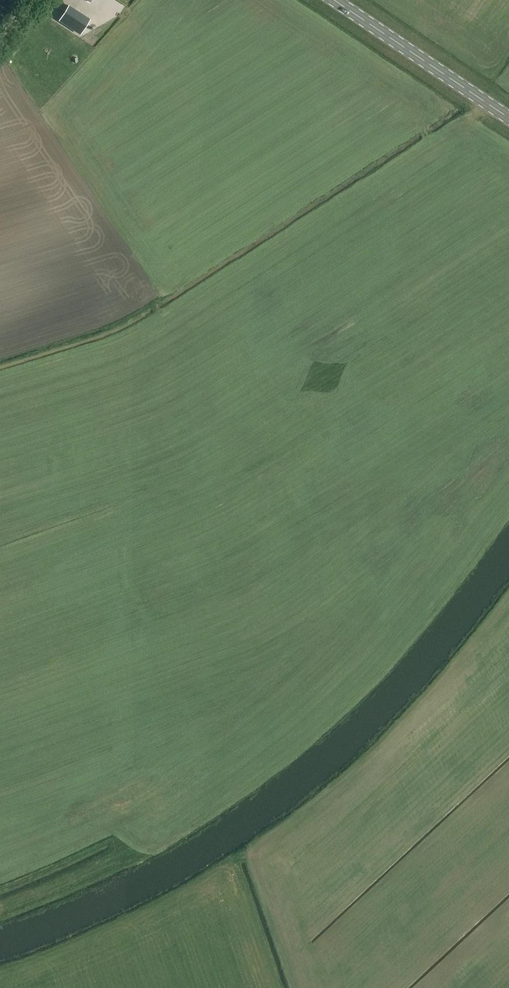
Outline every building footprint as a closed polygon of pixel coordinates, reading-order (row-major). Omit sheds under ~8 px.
[(80,34),(90,18),(69,4),(58,20),(80,34)] [(37,25),(27,32),(32,39),(42,32),(37,25)]
